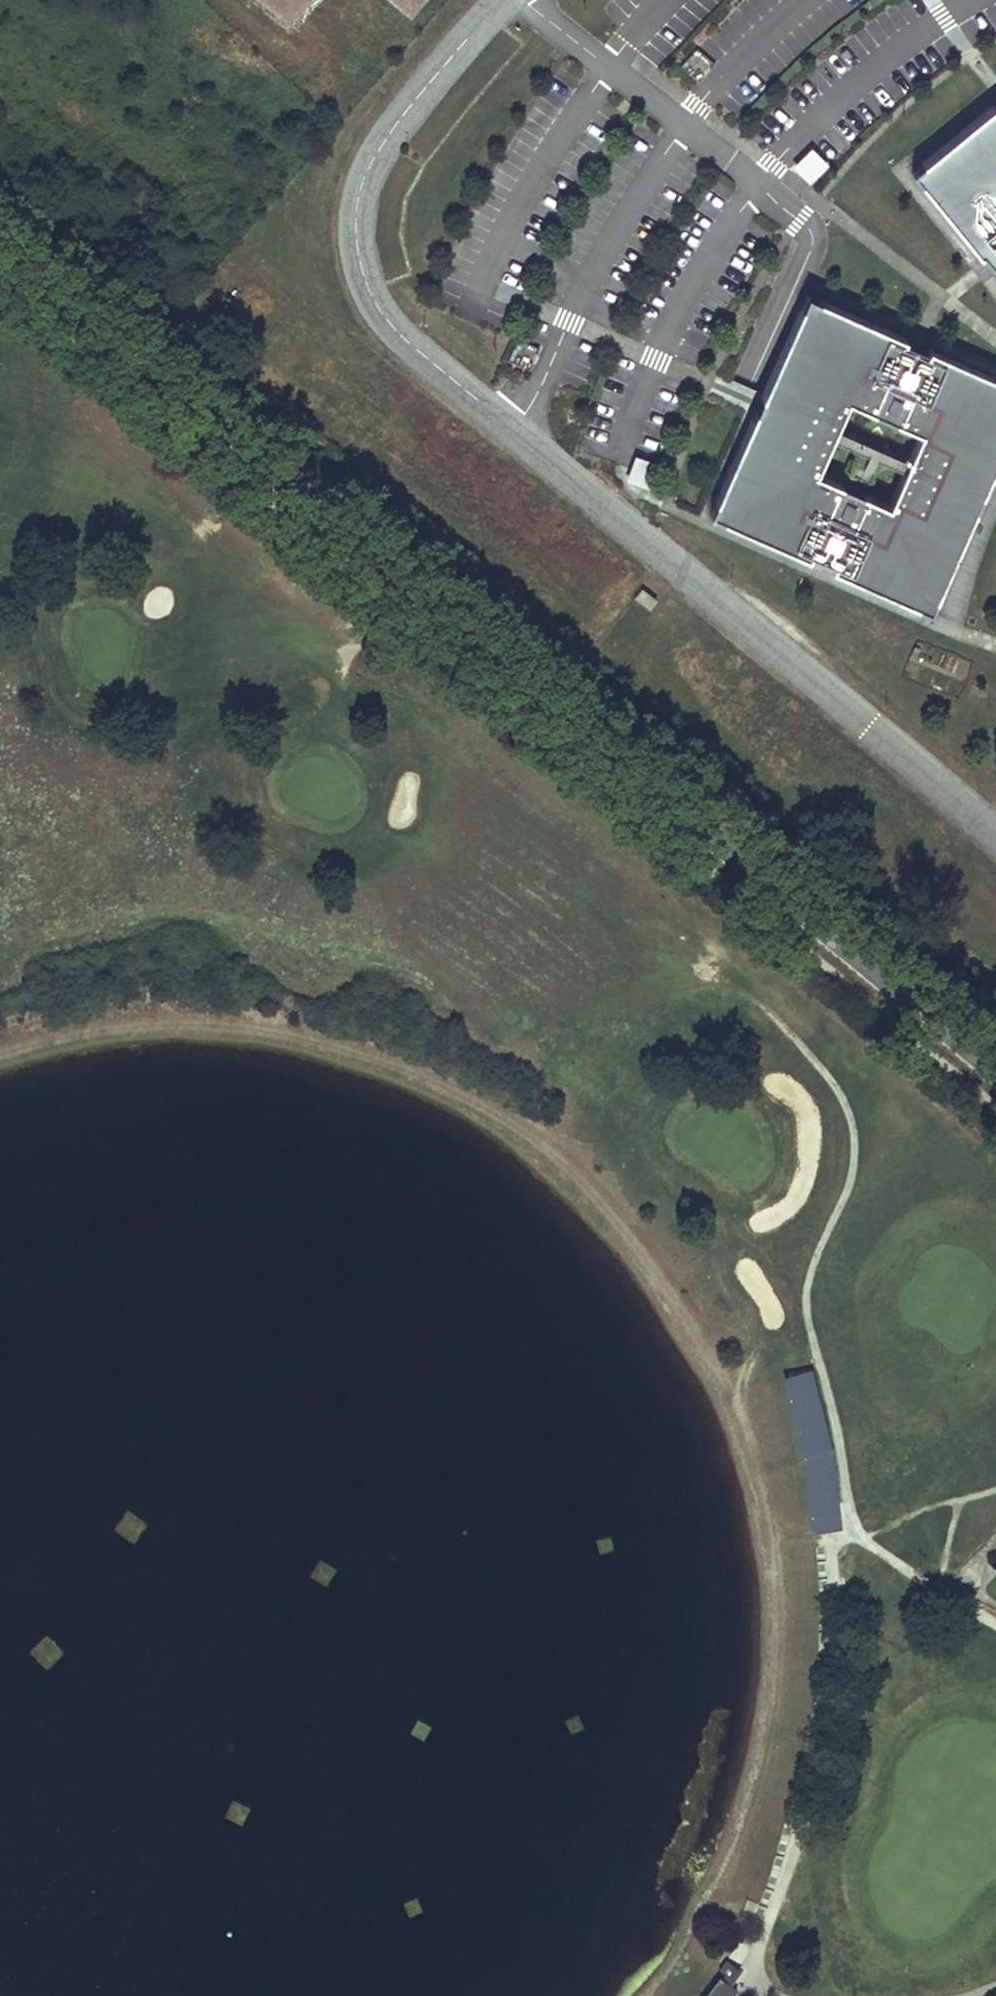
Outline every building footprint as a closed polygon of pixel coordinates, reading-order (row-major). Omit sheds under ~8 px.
[(288,24),(309,0),(260,0),(288,24)] [(409,16),(422,0),(390,0),(409,16)] [(912,170),(995,275),(995,103),(912,170)] [(831,163),(813,147),(793,168),(810,185),(831,163)] [(995,460),(995,379),(808,297),(760,406),(713,515),(931,610),(995,460)] [(659,461),(636,452),(626,478),(649,486),(659,461)] [(642,587),(634,597),(650,609),(657,599),(642,587)] [(784,1372),(812,1531),(842,1525),(815,1367),(784,1372)] [(719,1978),(705,1995),(732,1995),(737,1991),(719,1978)]
